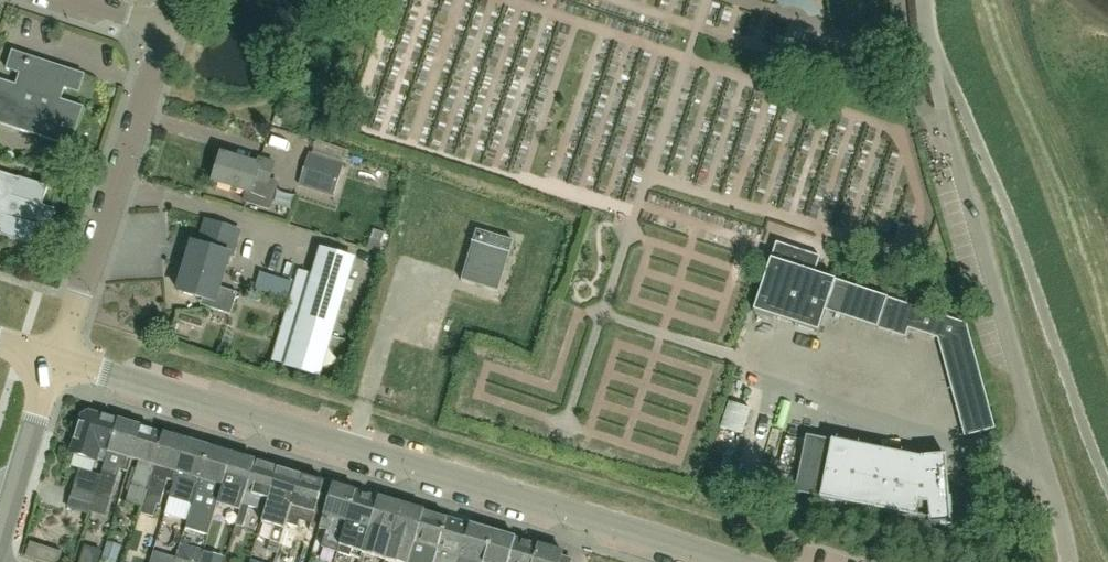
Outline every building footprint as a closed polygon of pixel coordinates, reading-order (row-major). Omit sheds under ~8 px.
[(807,19),(819,16),(818,14),(817,12),(816,10),(815,8),(814,7),(813,5),(812,4),(810,2),(809,1),(808,0),(779,0),(778,0),(776,2),(782,11),(784,10),(786,9),(787,9),(789,9),(791,9),(793,9),(794,9),(796,10),(798,11),(800,12),(801,13),(803,14),(804,15),(806,17),(807,19)] [(466,97),(489,25),(470,19),(447,91),(466,97)] [(500,84),(516,32),(497,26),(480,77),(500,84)] [(27,133),(70,147),(73,138),(75,139),(85,108),(62,101),(66,89),(80,93),(86,76),(13,52),(7,70),(22,74),(18,86),(0,80),(0,124),(14,128),(27,133)] [(275,116),(272,124),(281,127),(283,119),(275,116)] [(221,153),(212,183),(245,193),(243,202),(270,211),(279,182),(270,180),(276,163),(259,157),(256,164),(221,153)] [(338,181),(344,164),(309,153),(304,170),(338,181)] [(1,235),(0,236),(34,247),(34,245),(30,244),(36,227),(49,232),(56,210),(43,206),(49,189),(52,190),(53,189),(19,178),(19,179),(0,172),(0,235),(1,235)] [(189,257),(179,291),(203,298),(201,306),(230,314),(237,293),(219,288),(229,256),(232,257),(240,231),(207,221),(200,246),(194,243),(193,246),(188,245),(186,255),(189,257)] [(514,240),(477,229),(462,280),(499,291),(514,240)] [(365,254),(377,258),(384,238),(372,234),(365,254)] [(290,248),(309,254),(312,243),(293,238),(290,248)] [(775,244),(770,261),(814,275),(819,258),(775,244)] [(319,376),(353,260),(322,250),(287,367),(319,376)] [(753,313),(818,334),(835,282),(770,261),(753,313)] [(887,298),(877,330),(905,339),(908,330),(937,339),(964,438),(995,430),(966,324),(887,298)] [(331,386),(341,389),(346,370),(336,367),(331,386)] [(107,451),(116,420),(89,412),(80,417),(69,454),(97,462),(101,449),(107,451)] [(141,427),(116,420),(107,451),(100,475),(94,495),(110,500),(119,469),(127,472),(131,458),(141,427)] [(126,503),(141,508),(164,434),(141,427),(131,458),(139,461),(126,503)] [(186,441),(164,434),(141,508),(139,513),(153,517),(157,503),(159,503),(166,479),(174,482),(186,441)] [(186,441),(174,482),(170,498),(192,504),(209,448),(186,441)] [(924,460),(831,441),(820,500),(928,521),(929,526),(951,525),(946,465),(947,464),(946,464),(946,456),(924,458),(924,460)] [(233,455),(209,448),(192,504),(185,527),(209,534),(218,505),(233,455)] [(254,461),(233,455),(218,505),(239,511),(254,461)] [(261,497),(269,499),(278,468),(254,461),(239,511),(235,525),(244,527),(250,507),(257,509),(261,497)] [(281,544),(301,475),(278,468),(269,499),(262,523),(274,527),(270,541),(281,544)] [(94,495),(100,475),(79,469),(68,508),(88,514),(89,511),(94,495)] [(301,475),(281,544),(292,548),(298,527),(310,531),(324,482),(301,475)] [(337,552),(355,491),(332,484),(319,529),(327,531),(322,548),(337,552)] [(379,498),(355,491),(337,552),(350,557),(352,550),(362,553),(379,498)] [(401,505),(379,498),(362,553),(385,560),(401,505)] [(401,505),(385,560),(391,561),(409,561),(412,554),(415,544),(425,512),(401,505)] [(425,512),(415,544),(426,548),(423,558),(434,561),(448,519),(425,512)] [(448,519),(434,561),(459,561),(470,525),(448,519)] [(470,525),(459,561),(484,561),(493,532),(470,525)] [(493,532),(484,561),(509,561),(515,539),(493,532)] [(515,539),(509,561),(534,561),(539,546),(515,539)] [(122,545),(108,541),(101,561),(103,561),(117,561),(122,545)] [(153,552),(150,561),(175,561),(181,544),(176,559),(153,552)] [(181,544),(175,561),(193,561),(197,549),(181,544)] [(539,546),(534,561),(559,561),(561,552),(539,546)] [(27,560),(33,561),(54,561),(55,557),(30,549),(27,560)]
